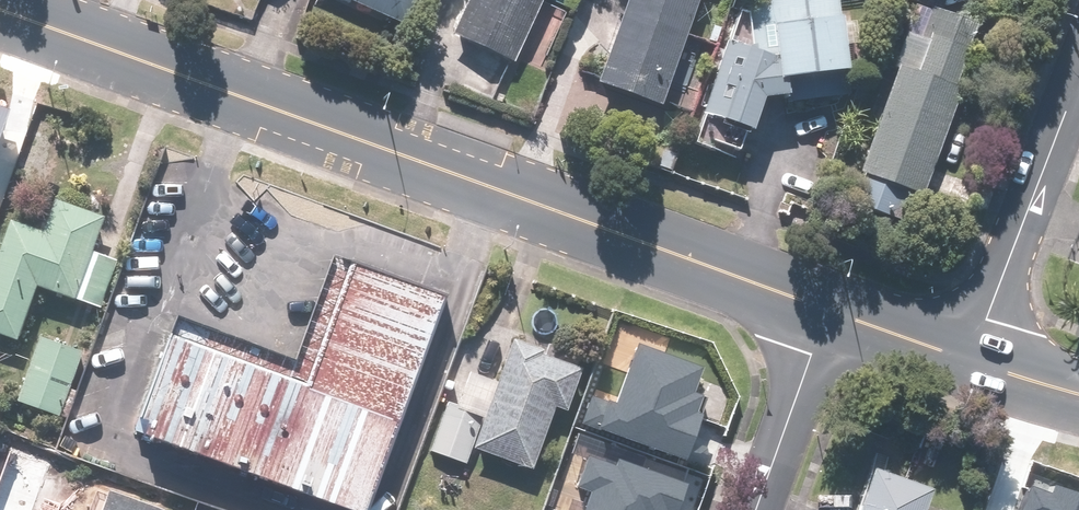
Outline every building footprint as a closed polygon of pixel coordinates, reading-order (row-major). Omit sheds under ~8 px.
[(415,27),(427,0),(356,0),(415,27)] [(548,0),(474,0),(459,32),(520,60),(548,0)] [(606,80),(669,102),(705,0),(634,0),(606,80)] [(777,5),(747,5),(734,42),(700,138),(717,146),(722,136),(745,146),(755,123),(765,128),(776,95),(800,92),(798,74),(859,68),(854,12),(847,13),(846,0),(777,0),(777,5)] [(982,17),(937,4),(867,170),(871,172),(860,198),(907,217),(918,191),(928,195),(965,100),(970,101),(973,90),(964,87),(982,17)] [(9,110),(0,106),(0,133),(9,110)] [(16,218),(0,264),(0,332),(21,339),(40,286),(105,309),(122,261),(108,256),(117,229),(106,225),(109,215),(61,198),(50,230),(16,218)] [(183,319),(147,422),(392,506),(466,295),(369,261),(331,370),(183,319)] [(561,405),(575,409),(592,361),(520,336),(481,446),(540,467),(561,405)] [(87,354),(44,337),(21,400),(64,416),(87,354)] [(700,362),(634,338),(612,398),(593,391),(583,417),(679,453),(702,392),(690,388),(700,362)] [(488,415),(451,401),(433,450),(470,464),(488,415)] [(1,443),(0,445),(0,474),(1,474),(0,478),(0,509),(44,509),(60,463),(1,443)] [(580,509),(672,509),(685,477),(615,451),(613,458),(586,448),(573,481),(589,487),(580,509)] [(939,486),(880,465),(864,509),(931,509),(939,486)] [(1056,484),(1052,494),(1029,485),(1018,509),(1078,509),(1078,493),(1056,484)] [(171,507),(115,486),(106,509),(170,509),(171,507)]
